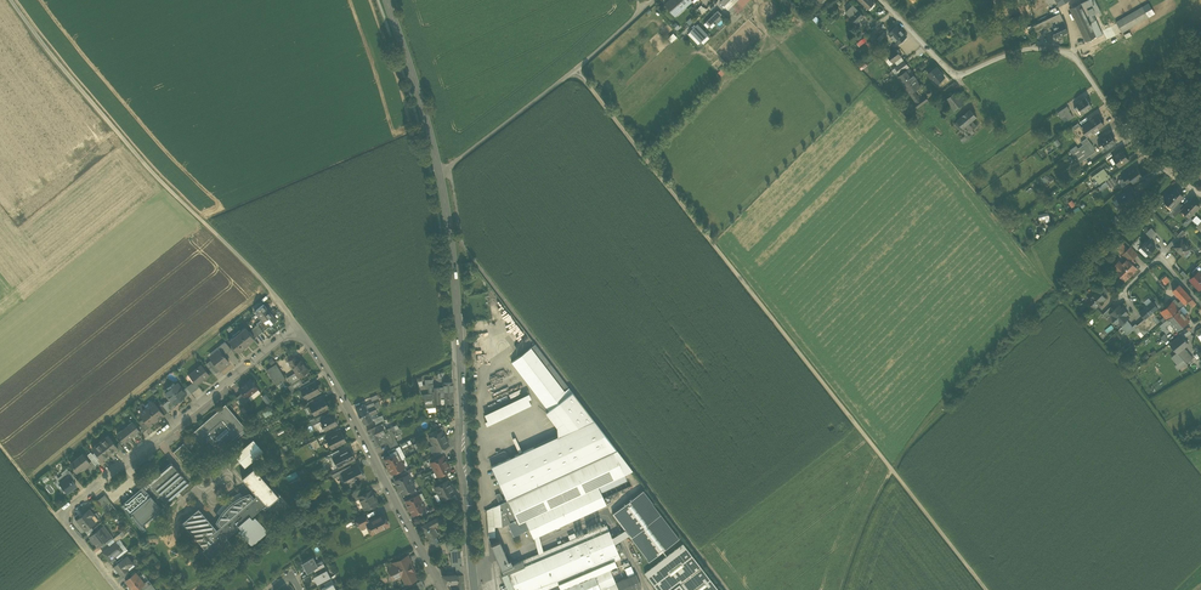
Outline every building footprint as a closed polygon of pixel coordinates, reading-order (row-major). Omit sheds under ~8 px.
[(675,16),(692,0),(693,0),(671,0),(666,4),(665,4),(675,16)] [(738,0),(722,0),(720,1),(728,10),(729,9),(733,5),(738,0)] [(733,5),(735,8),(739,12),(743,8),(742,7),(749,0),(738,0),(733,5)] [(813,0),(822,9),(831,0),(814,0),(813,0)] [(868,8),(874,3),(870,0),(860,0),(868,8)] [(1080,3),(1071,8),(1086,41),(1096,36),(1090,23),(1095,21),(1092,15),(1100,12),(1095,0),(1087,0),(1080,3)] [(1149,3),(1142,6),(1148,17),(1155,13),(1149,3)] [(697,9),(701,14),(706,9),(704,7),(701,5),(697,9)] [(855,11),(857,9),(853,5),(846,12),(851,17),(856,12),(855,11)] [(1116,21),(1122,32),(1148,17),(1142,6),(1116,21)] [(851,17),(857,23),(864,16),(857,9),(855,11),(856,12),(851,17)] [(715,13),(706,22),(710,25),(713,22),(719,17),(722,14),(718,10),(715,13)] [(1052,17),(1034,25),(1032,26),(1034,31),(1035,31),(1038,38),(1046,35),(1044,32),(1051,29),(1055,37),(1069,31),(1064,22),(1060,13),(1052,17)] [(1096,21),(1095,21),(1090,23),(1096,36),(1096,37),(1103,34),(1096,21)] [(698,23),(690,31),(690,32),(695,37),(700,42),(701,42),(702,41),(708,35),(709,35),(698,23)] [(897,25),(889,33),(898,43),(906,36),(897,25)] [(880,35),(875,29),(871,33),(876,39),(876,38),(880,35)] [(875,39),(876,39),(871,33),(870,32),(868,34),(872,40),(873,41),(875,39)] [(672,42),(678,37),(674,33),(668,38),(672,42)] [(708,35),(702,41),(704,44),(710,37),(708,35)] [(867,40),(865,37),(857,42),(860,46),(867,40)] [(895,48),(887,54),(893,62),(894,61),(901,56),(902,56),(895,48)] [(890,65),(893,62),(887,54),(884,57),(890,65)] [(904,60),(901,56),(894,61),(897,65),(904,60)] [(904,60),(895,67),(896,68),(900,73),(909,67),(904,60)] [(858,66),(861,70),(867,65),(864,61),(861,63),(861,64),(858,66)] [(718,72),(722,76),(727,71),(723,67),(718,72)] [(944,76),(936,67),(928,74),(936,83),(944,76)] [(905,87),(916,79),(913,73),(910,76),(906,70),(898,76),(905,87)] [(905,87),(910,94),(914,91),(921,86),(916,79),(905,87)] [(920,100),(914,91),(910,94),(916,102),(920,100)] [(945,99),(954,110),(964,102),(959,95),(956,91),(945,99)] [(959,95),(964,102),(968,99),(962,92),(959,95)] [(913,105),(916,109),(928,100),(925,96),(920,100),(916,102),(913,105)] [(1074,108),(1080,116),(1084,114),(1083,113),(1092,106),(1085,97),(1076,104),(1078,106),(1074,108)] [(1066,116),(1068,120),(1073,117),(1069,110),(1070,110),(1067,106),(1058,113),(1062,119),(1066,116)] [(957,121),(963,128),(966,125),(972,120),(977,116),(971,109),(957,121)] [(1097,115),(1088,122),(1094,131),(1104,125),(1097,115)] [(972,120),(966,125),(963,128),(957,121),(954,123),(960,130),(956,134),(964,142),(970,137),(967,134),(971,131),(977,126),(972,120)] [(1087,136),(1094,131),(1088,122),(1083,125),(1085,129),(1083,130),(1087,136)] [(1100,139),(1102,143),(1106,149),(1115,142),(1109,133),(1104,137),(1103,135),(1098,138),(1100,139)] [(1061,144),(1057,139),(1053,142),(1057,147),(1061,144)] [(1083,145),(1090,155),(1095,151),(1090,145),(1092,144),(1089,141),(1083,145)] [(1090,155),(1083,145),(1078,148),(1072,153),(1078,161),(1085,156),(1086,157),(1088,156),(1090,155)] [(1117,162),(1119,166),(1128,159),(1122,150),(1113,156),(1117,162)] [(1131,180),(1133,183),(1140,178),(1143,176),(1141,174),(1136,166),(1131,170),(1130,169),(1121,175),(1126,183),(1131,180)] [(1096,179),(1099,184),(1104,180),(1106,181),(1111,177),(1109,174),(1108,174),(1104,168),(1092,177),(1094,180),(1096,179)] [(1140,178),(1142,181),(1150,175),(1147,170),(1141,174),(1143,176),(1140,178)] [(1113,176),(1111,177),(1114,180),(1113,181),(1108,185),(1110,188),(1117,182),(1113,176)] [(1100,190),(1108,185),(1106,181),(1098,187),(1100,190)] [(1125,193),(1126,195),(1130,193),(1132,194),(1135,192),(1130,185),(1122,190),(1124,193),(1125,193)] [(1166,205),(1170,210),(1172,208),(1178,202),(1183,196),(1175,188),(1164,200),(1168,204),(1166,205)] [(1121,204),(1125,210),(1129,207),(1129,205),(1136,200),(1132,194),(1130,193),(1126,195),(1125,193),(1124,193),(1119,197),(1117,199),(1120,203),(1120,204),(1120,205),(1121,204)] [(1185,211),(1190,216),(1199,206),(1192,199),(1187,204),(1185,206),(1181,209),(1182,210),(1184,212),(1185,211)] [(1175,211),(1176,210),(1181,204),(1178,202),(1172,208),(1175,211)] [(1182,203),(1181,204),(1176,210),(1179,213),(1182,210),(1181,209),(1185,206),(1182,203)] [(1116,224),(1120,220),(1116,215),(1111,218),(1116,224)] [(1193,219),(1192,220),(1197,225),(1200,221),(1200,220),(1196,215),(1193,219)] [(1012,224),(1007,228),(1011,233),(1016,229),(1012,224)] [(1177,236),(1180,238),(1185,232),(1183,230),(1177,236)] [(1148,239),(1141,246),(1149,254),(1155,247),(1148,239)] [(1174,247),(1183,256),(1184,255),(1190,248),(1191,248),(1185,242),(1184,242),(1181,239),(1174,247)] [(1127,250),(1129,249),(1122,242),(1116,248),(1122,254),(1125,251),(1126,250),(1127,250)] [(1125,251),(1132,259),(1138,254),(1131,246),(1129,249),(1127,250),(1126,250),(1125,251)] [(1146,256),(1149,254),(1141,246),(1139,249),(1146,256)] [(1190,248),(1184,255),(1187,258),(1193,251),(1190,248)] [(1122,254),(1127,259),(1127,258),(1130,261),(1132,259),(1125,251),(1122,254)] [(1137,268),(1130,261),(1127,258),(1127,259),(1122,264),(1116,270),(1120,274),(1120,275),(1125,280),(1137,268)] [(1116,270),(1122,264),(1119,261),(1113,267),(1116,270)] [(1194,275),(1199,271),(1200,269),(1200,267),(1198,265),(1192,272),(1194,275)] [(1198,288),(1200,285),(1200,274),(1199,271),(1194,275),(1190,279),(1198,288)] [(1091,277),(1086,272),(1081,277),(1086,282),(1091,277)] [(1160,280),(1164,285),(1170,280),(1166,275),(1160,280)] [(1181,300),(1185,304),(1192,297),(1179,284),(1172,290),(1181,300)] [(1100,287),(1106,293),(1109,291),(1103,285),(1100,287)] [(1093,305),(1095,308),(1106,298),(1097,289),(1089,297),(1090,298),(1090,300),(1089,301),(1090,302),(1089,302),(1089,304),(1091,305),(1092,305),(1093,305)] [(1175,299),(1172,301),(1173,301),(1179,309),(1183,306),(1185,304),(1181,300),(1178,302),(1175,299)] [(1144,317),(1145,318),(1150,314),(1153,312),(1157,308),(1152,301),(1151,302),(1147,305),(1140,312),(1142,315),(1144,317)] [(1173,314),(1179,309),(1173,301),(1160,311),(1167,319),(1173,314)] [(272,314),(271,313),(266,307),(263,304),(255,310),(264,321),(266,319),(271,315),(272,314)] [(1110,313),(1112,315),(1117,322),(1119,324),(1120,323),(1126,319),(1129,316),(1126,314),(1121,308),(1119,305),(1113,310),(1110,313)] [(1184,314),(1186,313),(1187,312),(1183,306),(1179,309),(1184,314)] [(1102,314),(1105,317),(1110,313),(1113,310),(1110,307),(1102,314)] [(1092,314),(1097,319),(1103,314),(1097,308),(1092,314)] [(1179,309),(1173,314),(1183,325),(1183,326),(1183,325),(1189,320),(1187,317),(1188,316),(1186,313),(1184,314),(1179,309)] [(1141,322),(1137,325),(1136,326),(1140,330),(1144,334),(1157,323),(1153,318),(1150,314),(1145,318),(1146,319),(1142,323),(1141,322)] [(1177,330),(1183,325),(1173,314),(1167,319),(1169,322),(1174,327),(1177,330)] [(266,319),(271,324),(276,320),(273,315),(272,316),(271,315),(266,319)] [(271,324),(266,319),(264,321),(265,322),(259,326),(263,331),(271,324)] [(1132,326),(1128,322),(1122,327),(1128,335),(1135,329),(1132,326)] [(1166,325),(1167,327),(1170,330),(1174,327),(1169,322),(1166,325)] [(258,325),(255,327),(260,333),(263,331),(259,326),(258,325)] [(233,345),(238,351),(242,348),(243,348),(250,342),(250,341),(254,338),(249,332),(245,326),(240,330),(241,331),(234,336),(233,336),(229,340),(233,345)] [(1191,333),(1189,330),(1181,335),(1184,338),(1186,336),(1191,333)] [(1170,343),(1178,352),(1178,353),(1183,348),(1184,348),(1189,343),(1184,338),(1181,335),(1170,343)] [(224,355),(231,348),(230,347),(226,342),(223,344),(222,343),(217,348),(219,350),(220,350),(224,355)] [(541,405),(546,412),(568,395),(565,391),(569,388),(535,344),(512,362),(544,404),(541,405)] [(208,355),(211,359),(217,355),(215,353),(219,350),(217,348),(208,355)] [(1183,348),(1178,353),(1183,359),(1177,363),(1175,364),(1178,369),(1187,363),(1193,358),(1185,349),(1185,350),(1183,348)] [(219,369),(229,362),(224,355),(220,350),(219,350),(215,353),(217,355),(211,359),(212,360),(219,369)] [(1173,357),(1177,363),(1183,359),(1178,353),(1178,352),(1173,357)] [(295,372),(299,377),(308,371),(301,360),(298,362),(294,356),(288,360),(296,372),(295,372)] [(219,369),(212,360),(208,362),(209,363),(212,366),(216,372),(219,369)] [(195,382),(197,384),(209,374),(201,364),(190,374),(193,378),(193,379),(195,382)] [(267,370),(277,385),(283,381),(286,379),(276,364),(267,370)] [(303,383),(300,379),(299,377),(295,372),(287,377),(291,384),(292,384),(294,388),(303,383)] [(244,391),(248,396),(258,388),(254,384),(255,382),(254,381),(252,381),(250,379),(239,388),(242,392),(244,391)] [(309,379),(304,382),(303,383),(294,388),(290,391),(292,393),(301,389),(300,388),(306,386),(311,383),(309,379)] [(301,389),(306,399),(319,392),(313,381),(311,383),(306,386),(300,388),(301,389)] [(190,383),(186,387),(183,390),(186,394),(188,396),(191,393),(199,386),(197,384),(195,382),(192,385),(190,383)] [(443,383),(444,387),(444,392),(453,392),(452,382),(443,383)] [(169,399),(173,404),(174,403),(178,400),(179,400),(183,397),(183,396),(186,394),(183,390),(177,383),(176,385),(175,384),(173,383),(169,387),(168,389),(169,390),(165,393),(169,399)] [(514,394),(523,390),(521,386),(512,390),(514,394)] [(422,395),(423,400),(432,399),(432,394),(434,394),(433,387),(428,388),(429,394),(422,395)] [(248,396),(250,398),(251,400),(261,392),(258,388),(248,396)] [(558,436),(534,447),(539,458),(601,429),(569,388),(565,391),(568,395),(546,412),(557,427),(558,436)] [(237,397),(242,404),(246,401),(250,398),(248,396),(244,391),(242,392),(237,397)] [(453,392),(444,392),(445,403),(454,402),(453,392)] [(271,401),(266,393),(261,397),(267,404),(271,401)] [(531,398),(529,393),(484,414),(487,420),(485,421),(487,425),(531,404),(529,399),(531,398)] [(432,399),(423,400),(425,404),(426,404),(433,403),(433,404),(434,403),(434,394),(432,394),(432,399)] [(312,411),(314,415),(329,407),(324,397),(314,403),(309,405),(310,406),(312,411)] [(169,399),(162,405),(161,403),(158,406),(163,413),(164,415),(168,412),(175,406),(174,403),(173,404),(169,399)] [(152,402),(145,407),(139,413),(140,415),(143,418),(148,425),(150,426),(156,421),(164,415),(163,413),(158,406),(155,403),(153,401),(152,402)] [(193,432),(214,457),(247,429),(225,404),(193,432)] [(358,413),(360,416),(369,412),(367,408),(366,406),(365,404),(356,408),(358,413)] [(270,408),(262,412),(265,417),(273,413),(270,408)] [(376,409),(369,412),(360,416),(361,419),(364,424),(372,419),(370,415),(374,413),(377,412),(376,409)] [(325,429),(325,430),(337,423),(332,414),(324,418),(320,420),(320,421),(325,429)] [(314,420),(316,423),(320,421),(320,420),(324,418),(322,415),(314,420)] [(383,423),(382,420),(384,419),(382,415),(376,417),(374,418),(376,423),(375,423),(377,426),(381,424),(383,423)] [(138,422),(140,425),(137,427),(141,431),(141,432),(142,433),(145,430),(144,429),(148,425),(143,418),(138,422)] [(133,421),(127,425),(136,436),(138,434),(141,432),(140,432),(141,432),(141,431),(137,427),(133,421)] [(320,421),(316,423),(320,432),(325,429),(320,421)] [(367,431),(372,440),(383,434),(385,433),(381,424),(377,426),(375,427),(367,431)] [(133,437),(136,436),(127,425),(122,429),(130,440),(131,439),(131,440),(134,438),(133,437)] [(128,442),(130,440),(122,429),(117,434),(125,444),(126,444),(128,442)] [(395,429),(392,431),(388,432),(387,432),(385,433),(383,434),(385,438),(386,438),(389,437),(393,435),(394,437),(398,435),(395,429)] [(491,466),(507,500),(617,450),(601,429),(539,458),(534,447),(491,466)] [(326,438),(331,449),(346,441),(341,430),(326,438)] [(429,437),(432,444),(445,437),(442,430),(438,433),(430,436),(429,437)] [(101,456),(103,460),(104,459),(118,448),(118,447),(116,444),(108,434),(93,447),(96,451),(101,456)] [(385,438),(383,434),(372,440),(375,447),(383,443),(387,441),(388,443),(396,440),(394,437),(393,435),(389,437),(386,438),(385,438)] [(206,449),(195,436),(192,439),(203,451),(206,449)] [(449,444),(445,437),(432,444),(433,445),(436,451),(443,448),(449,444)] [(263,450),(254,438),(235,455),(244,466),(263,450)] [(310,442),(314,449),(321,446),(317,439),(310,442)] [(184,444),(189,450),(192,448),(190,445),(187,442),(184,444)] [(173,452),(181,461),(186,456),(191,452),(189,450),(184,444),(183,443),(173,452)] [(400,446),(395,448),(398,453),(401,460),(406,457),(400,446)] [(388,450),(391,456),(398,453),(395,448),(394,447),(388,450)] [(338,467),(355,458),(350,448),(340,452),(333,456),(333,457),(335,456),(339,466),(338,467)] [(429,459),(430,462),(437,459),(435,456),(444,451),(443,448),(436,451),(433,452),(434,456),(429,459)] [(325,457),(326,460),(330,459),(333,457),(333,456),(340,452),(339,449),(325,457)] [(506,515),(510,522),(517,519),(519,523),(525,520),(529,529),(533,537),(534,537),(539,535),(606,504),(601,492),(598,486),(624,474),(632,470),(617,450),(507,500),(505,501),(506,514),(506,515)] [(96,451),(92,454),(97,460),(101,456),(96,451)] [(87,455),(96,466),(100,463),(101,465),(106,462),(104,459),(103,460),(101,456),(97,460),(92,454),(91,452),(87,455)] [(71,462),(77,470),(82,466),(83,467),(90,462),(82,453),(71,462)] [(385,459),(388,466),(401,460),(398,453),(391,456),(385,459)] [(430,462),(434,469),(447,463),(443,456),(437,459),(430,462)] [(333,457),(330,459),(334,468),(338,467),(333,457)] [(405,467),(401,460),(388,466),(392,473),(398,470),(405,467)] [(158,495),(166,504),(176,495),(179,492),(189,484),(182,475),(171,463),(147,483),(158,495)] [(450,470),(447,463),(434,469),(435,472),(437,476),(444,473),(449,470),(450,470)] [(204,465),(198,470),(201,473),(207,468),(204,465)] [(344,476),(348,484),(364,475),(359,465),(352,468),(347,471),(344,472),(345,475),(344,476)] [(305,466),(297,470),(299,475),(307,471),(305,466)] [(226,537),(240,525),(250,516),(265,503),(267,505),(266,506),(278,519),(291,508),(280,494),(278,496),(254,467),(242,477),(254,491),(257,494),(253,497),(221,525),(217,528),(210,535),(214,539),(204,547),(202,549),(210,559),(230,541),(226,537)] [(332,474),(334,478),(339,475),(344,472),(347,471),(345,467),(332,474)] [(408,473),(406,470),(405,467),(398,470),(400,473),(402,477),(408,473)] [(72,481),(68,476),(66,473),(67,472),(65,470),(62,473),(63,475),(58,479),(60,483),(64,488),(67,493),(71,489),(75,486),(76,486),(72,481)] [(68,476),(72,481),(75,477),(69,470),(68,471),(67,472),(66,473),(68,476)] [(395,480),(399,487),(411,480),(408,473),(402,477),(395,480)] [(598,486),(601,492),(627,480),(624,474),(598,486)] [(415,487),(411,480),(399,487),(402,494),(409,491),(415,487)] [(435,486),(438,493),(451,486),(448,480),(435,486)] [(146,529),(143,525),(162,509),(146,490),(143,486),(121,505),(143,532),(146,529)] [(454,493),(451,486),(438,493),(441,499),(449,495),(454,493)] [(418,494),(417,491),(415,487),(409,491),(410,494),(412,497),(418,494)] [(351,493),(355,501),(360,498),(359,496),(363,494),(361,488),(351,493)] [(360,498),(365,508),(370,506),(373,507),(375,505),(376,503),(377,502),(371,490),(363,494),(359,496),(360,498)] [(680,538),(643,490),(612,513),(625,529),(629,534),(649,561),(680,538)] [(217,511),(221,516),(224,512),(226,509),(229,506),(231,508),(235,505),(233,502),(236,500),(240,498),(244,496),(240,491),(236,494),(228,499),(222,506),(217,511)] [(218,521),(221,525),(253,497),(249,493),(246,494),(244,496),(240,498),(236,500),(233,502),(235,505),(231,508),(229,506),(226,509),(224,512),(221,516),(219,518),(218,521)] [(405,501),(409,508),(422,501),(418,494),(412,497),(405,501)] [(97,500),(102,507),(110,501),(104,495),(97,500)] [(425,508),(422,501),(409,508),(413,515),(419,511),(425,508)] [(500,504),(493,507),(495,526),(502,526),(501,515),(500,504)] [(182,522),(204,547),(214,539),(210,535),(217,528),(199,507),(182,522)] [(486,510),(488,537),(495,537),(495,526),(493,507),(486,510)] [(77,520),(85,530),(91,526),(96,522),(91,517),(94,514),(90,509),(77,520)] [(355,518),(361,529),(368,525),(367,522),(369,521),(365,513),(355,518)] [(368,525),(372,533),(389,525),(383,514),(369,521),(367,522),(368,525)] [(510,522),(506,515),(501,515),(502,526),(508,523),(510,522)] [(253,520),(250,516),(240,525),(243,528),(241,530),(251,542),(266,530),(255,517),(253,520)] [(429,539),(435,536),(438,535),(433,526),(440,522),(438,517),(422,526),(429,539)] [(513,536),(529,529),(525,520),(519,523),(517,519),(510,522),(508,523),(513,536)] [(639,588),(642,587),(636,573),(615,582),(612,574),(619,570),(614,560),(620,558),(618,552),(615,545),(614,543),(612,537),(612,536),(612,535),(611,535),(606,524),(576,537),(570,540),(543,551),(538,553),(512,564),(501,569),(502,569),(503,574),(501,575),(508,589),(635,589),(639,588)] [(90,536),(98,546),(102,543),(105,541),(111,536),(111,535),(103,526),(94,533),(90,536)] [(625,529),(612,537),(614,543),(629,534),(625,529)] [(119,534),(114,538),(111,535),(111,536),(105,541),(107,543),(113,539),(115,541),(116,542),(119,539),(122,537),(119,534)] [(539,535),(534,537),(538,553),(543,551),(539,535)] [(428,540),(432,547),(439,543),(435,536),(429,539),(428,540)] [(122,542),(119,539),(116,542),(122,550),(115,555),(117,558),(128,549),(122,542)] [(501,569),(502,569),(501,569),(512,564),(510,560),(511,560),(510,559),(508,560),(500,540),(491,544),(501,569)] [(102,552),(109,560),(114,556),(115,555),(122,550),(116,542),(115,541),(109,546),(102,552)] [(683,543),(645,573),(657,589),(658,589),(720,589),(683,543)] [(462,550),(458,550),(458,548),(450,548),(450,550),(452,566),(456,565),(457,574),(463,574),(463,564),(462,559),(461,559),(461,557),(462,557),(462,550)] [(401,559),(405,566),(410,563),(412,563),(408,555),(401,559)] [(114,567),(121,575),(122,574),(127,570),(128,569),(129,570),(135,565),(132,562),(127,556),(114,567)] [(302,562),(307,572),(314,568),(318,566),(317,563),(313,556),(302,562)] [(402,574),(406,583),(416,578),(411,568),(412,567),(410,563),(405,566),(401,559),(390,564),(392,568),(389,569),(393,578),(402,574)] [(316,572),(317,575),(327,570),(325,566),(323,563),(320,565),(318,566),(314,568),(316,572)] [(315,576),(318,583),(330,576),(327,570),(317,575),(315,576)] [(133,589),(136,589),(138,588),(144,583),(139,577),(135,573),(125,581),(133,589)] [(144,574),(139,577),(144,583),(148,580),(144,574)] [(454,579),(448,580),(445,580),(447,585),(449,585),(455,585),(455,589),(456,589),(464,588),(463,574),(457,574),(454,574),(454,579)] [(150,584),(151,583),(148,580),(144,583),(138,588),(140,589),(143,589),(149,589),(152,587),(150,584)] [(417,586),(418,589),(425,586),(421,580),(412,585),(413,588),(417,586)]
